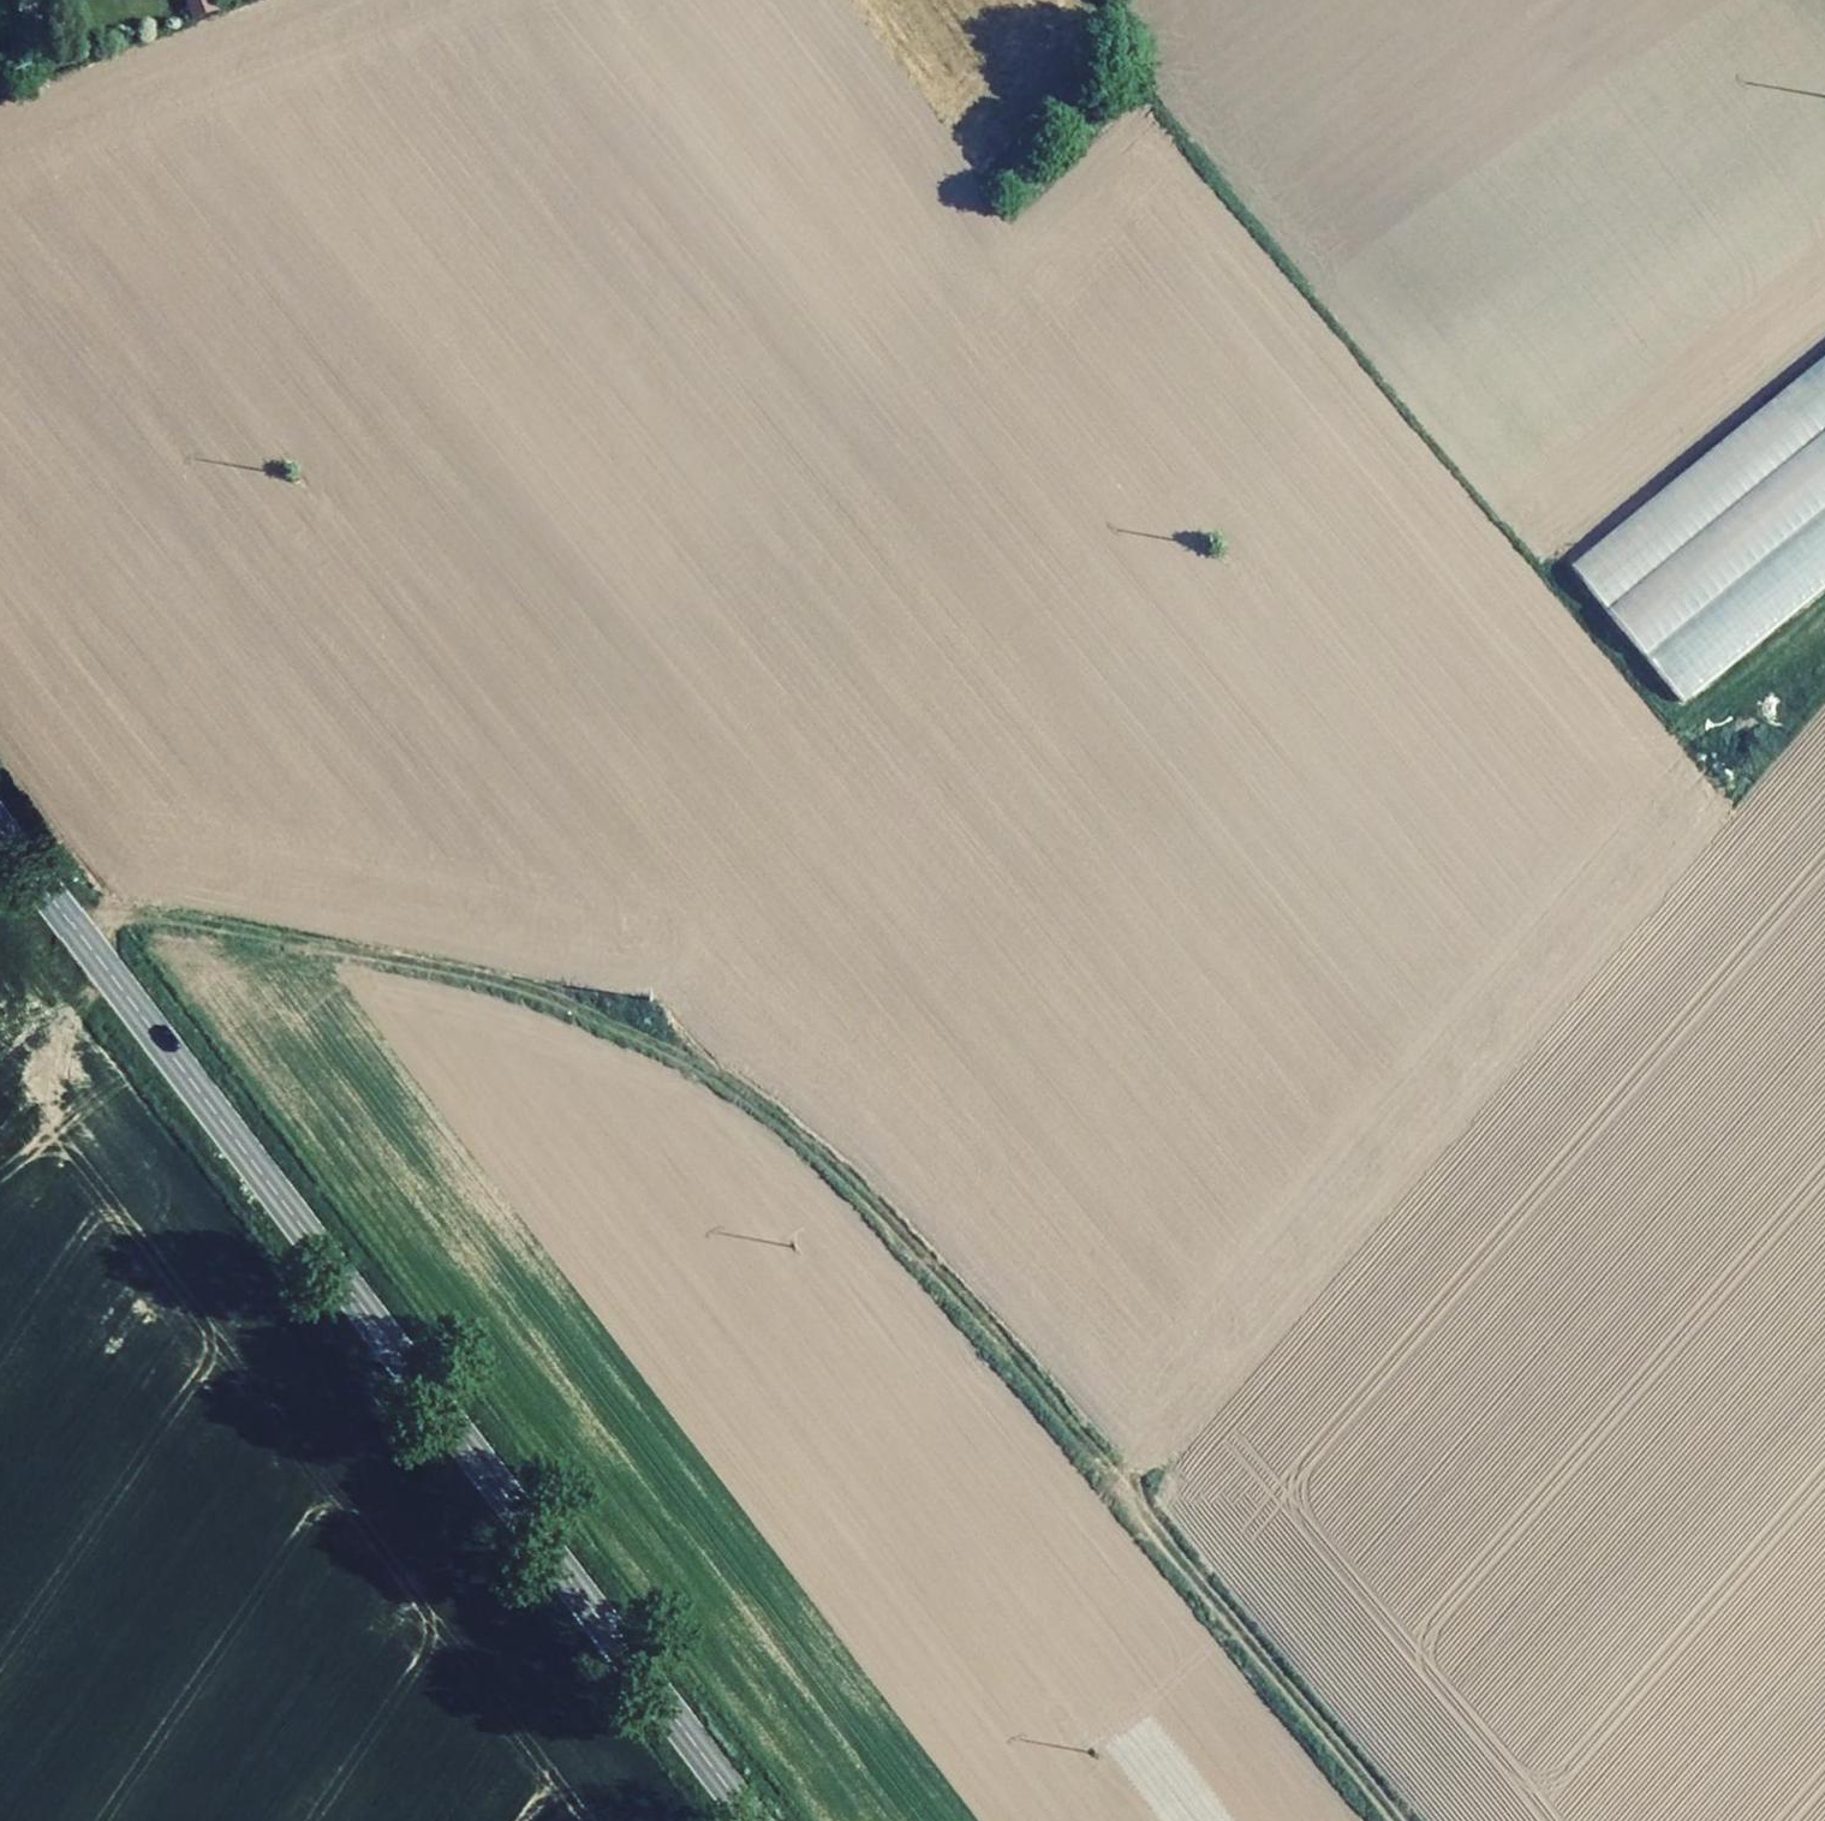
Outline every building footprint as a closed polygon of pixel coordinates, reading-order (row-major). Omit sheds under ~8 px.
[(1729,634),(1701,651),(1704,655),(1691,664),(1698,675),(1739,650),(1729,634)]
